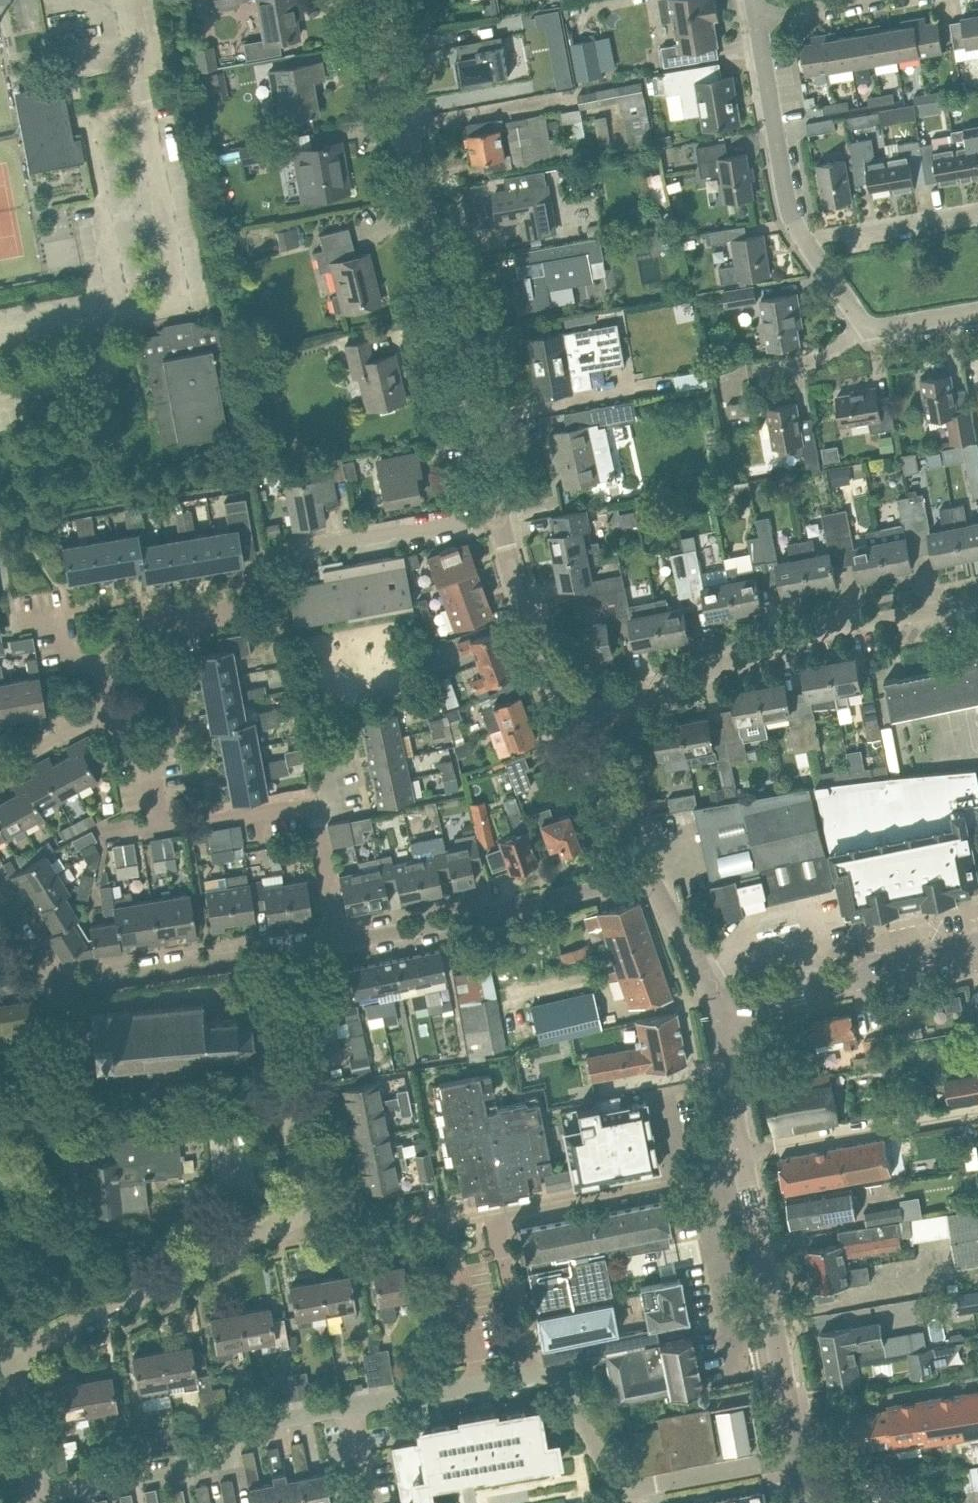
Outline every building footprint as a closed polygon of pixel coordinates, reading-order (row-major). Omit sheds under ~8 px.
[(215,4),(219,3),(220,8),(236,6),(235,0),(237,0),(215,0),(215,4)] [(294,8),(298,8),(297,0),(257,0),(264,39),(244,42),(247,58),(280,52),(278,40),(299,37),(294,8)] [(486,6),(488,15),(497,14),(495,0),(492,0),(492,4),(486,6)] [(665,20),(675,18),(679,43),(662,46),(665,66),(701,60),(698,47),(718,43),(714,18),(719,17),(716,0),(662,0),(665,20)] [(973,8),(974,14),(962,16),(967,46),(977,44),(977,8),(973,8)] [(559,9),(536,14),(539,29),(547,28),(563,25),(559,9)] [(943,50),(938,20),(927,22),(926,16),(914,18),(920,54),(943,50)] [(920,54),(914,18),(902,20),(903,26),(893,28),(898,58),(920,54)] [(898,58),(893,28),(882,30),(881,24),(869,26),(875,61),(898,58)] [(875,61),(869,26),(857,28),(858,34),(848,36),(853,65),(875,61)] [(853,65),(848,36),(837,38),(836,32),(824,34),(830,69),(853,65)] [(535,54),(534,34),(514,35),(515,54),(535,54)] [(830,69),(824,34),(812,36),(813,42),(802,44),(807,73),(830,69)] [(478,41),(458,44),(462,66),(458,67),(461,84),(480,81),(510,76),(505,49),(503,36),(478,41)] [(594,38),(569,43),(576,79),(600,74),(594,38)] [(215,44),(197,47),(200,69),(219,66),(215,44)] [(971,59),(969,51),(956,53),(958,62),(971,59)] [(312,91),(310,79),(324,77),(321,61),(270,71),(272,86),(279,85),(285,119),(318,113),(314,91),(312,91)] [(741,122),(733,76),(703,81),(701,65),(663,71),(667,94),(681,92),(684,108),(694,106),(702,112),(705,128),(720,126),(723,126),(723,125),(741,122)] [(571,68),(555,71),(558,87),(574,84),(571,68)] [(224,73),(203,77),(208,102),(229,98),(224,73)] [(78,162),(62,82),(29,88),(45,169),(78,162)] [(941,99),(940,91),(927,93),(929,101),(941,99)] [(895,101),(894,93),(881,95),(883,103),(895,101)] [(929,101),(927,93),(915,95),(916,104),(929,101)] [(883,103),(881,95),(869,97),(870,105),(883,103)] [(959,97),(949,99),(951,108),(961,107),(959,97)] [(850,109),(849,100),(836,102),(838,111),(850,109)] [(838,111),(836,102),(824,104),(825,113),(838,111)] [(914,116),(912,104),(906,106),(895,107),(897,119),(914,116)] [(518,116),(527,167),(575,160),(573,147),(565,148),(563,136),(550,138),(546,112),(518,116)] [(606,116),(594,118),(600,146),(611,144),(606,116)] [(834,118),(826,119),(807,122),(809,134),(836,130),(834,118)] [(506,154),(500,119),(468,124),(474,162),(484,160),(486,173),(517,169),(514,152),(506,154)] [(560,119),(549,121),(550,129),(561,127),(560,119)] [(963,127),(966,143),(954,145),(960,180),(977,177),(977,124),(963,127)] [(673,135),(660,138),(662,147),(674,145),(673,135)] [(960,180),(954,145),(953,135),(933,139),(933,142),(919,145),(926,182),(939,180),(939,184),(960,180)] [(893,192),(886,157),(875,159),(872,137),(851,141),(858,183),(870,181),(872,195),(893,192)] [(282,155),(280,140),(241,147),(243,162),(282,155)] [(926,182),(919,145),(919,140),(897,143),(899,154),(886,157),(893,192),(916,188),(915,184),(926,182)] [(344,192),(340,169),(345,168),(345,166),(340,141),(293,150),(302,199),(344,192)] [(754,196),(747,153),(728,156),(726,142),(696,147),(701,177),(722,173),(726,201),(754,196)] [(657,150),(646,152),(649,167),(660,165),(657,150)] [(852,199),(845,159),(818,164),(825,204),(852,199)] [(557,230),(549,183),(546,170),(505,177),(508,190),(495,193),(500,222),(523,218),(526,236),(557,230)] [(650,215),(650,216),(650,217),(650,218),(651,218),(651,219),(651,220),(652,220),(652,221),(653,221),(654,222),(655,222),(656,222),(657,222),(658,222),(659,222),(660,221),(661,221),(661,220),(662,220),(662,219),(663,218),(663,217),(663,216),(663,215),(663,214),(662,213),(662,212),(661,212),(661,211),(660,211),(660,210),(659,210),(658,210),(657,210),(657,209),(656,209),(655,210),(654,210),(653,210),(653,211),(652,211),(652,212),(651,212),(651,213),(651,214),(650,214),(650,215)] [(600,224),(586,227),(588,237),(602,234),(600,224)] [(371,283),(364,255),(368,254),(367,253),(356,255),(348,227),(319,234),(323,249),(314,251),(319,272),(334,268),(340,293),(336,294),(334,298),(337,309),(341,311),(345,311),(380,302),(375,282),(371,283)] [(293,228),(276,232),(280,250),(297,246),(293,228)] [(728,241),(726,228),(707,231),(709,244),(728,241)] [(736,264),(719,267),(722,282),(739,280),(751,278),(770,275),(764,234),(744,237),(732,239),(736,264)] [(594,282),(589,258),(602,255),(598,237),(541,247),(545,272),(514,278),(520,312),(521,312),(521,311),(552,305),(549,290),(594,282)] [(756,301),(754,286),(723,290),(726,306),(756,301)] [(800,343),(796,317),(800,316),(797,293),(762,299),(770,348),(800,343)] [(549,335),(530,339),(533,359),(536,359),(538,369),(535,370),(540,396),(573,390),(570,373),(606,367),(623,364),(616,324),(599,327),(549,335)] [(397,379),(395,371),(396,371),(392,354),(373,359),(368,340),(345,345),(345,346),(353,377),(364,374),(373,408),(404,401),(398,378),(397,379)] [(0,386),(0,475),(220,434),(204,348),(128,362),(126,366),(124,370),(122,374),(119,377),(116,380),(113,383),(110,386),(106,388),(103,390),(99,392),(95,393),(90,394),(86,395),(82,395),(78,395),(73,395),(69,394),(65,392),(61,391),(57,389),(54,386),(50,384),(47,381),(44,378),(0,386)] [(294,350),(282,353),(285,365),(297,362),(294,350)] [(715,368),(707,370),(709,383),(710,387),(718,385),(715,368)] [(975,438),(970,410),(957,412),(951,374),(922,379),(928,417),(948,414),(953,442),(975,438)] [(896,428),(890,396),(878,398),(876,387),(863,389),(863,391),(837,396),(842,426),(870,421),(872,432),(896,428)] [(568,430),(552,434),(555,448),(560,447),(569,485),(588,481),(598,479),(597,478),(609,475),(610,478),(614,477),(613,474),(616,474),(610,448),(605,427),(623,423),(620,407),(634,404),(633,399),(619,402),(585,409),(565,413),(568,430)] [(751,413),(750,400),(728,404),(730,416),(751,413)] [(803,441),(797,402),(768,407),(774,447),(793,444),(795,455),(805,454),(808,470),(821,468),(812,417),(815,439),(803,441)] [(893,437),(881,439),(883,454),(896,452),(893,437)] [(419,498),(414,473),(420,472),(416,452),(382,458),(385,473),(379,475),(385,504),(403,501),(403,503),(409,502),(409,500),(419,498)] [(916,454),(902,457),(905,476),(920,473),(916,454)] [(969,457),(977,504),(977,455),(969,457)] [(331,459),(335,479),(345,478),(341,457),(331,459)] [(848,466),(830,469),(834,487),(851,484),(848,466)] [(329,470),(314,473),(315,479),(286,484),(294,526),(323,521),(321,507),(326,506),(326,507),(337,504),(337,503),(335,504),(329,470)] [(730,486),(712,489),(714,498),(732,495),(730,486)] [(265,488),(255,490),(257,499),(266,498),(265,488)] [(915,495),(910,496),(918,536),(919,535),(918,530),(931,528),(924,493),(914,494),(915,495)] [(918,536),(910,496),(899,498),(904,524),(877,529),(886,572),(912,567),(907,538),(918,536)] [(252,537),(246,498),(224,502),(229,530),(212,533),(218,566),(224,565),(226,574),(235,573),(233,563),(242,562),(239,539),(252,537)] [(968,524),(964,503),(952,506),(954,516),(962,557),(973,555),(974,559),(977,558),(977,522),(968,524)] [(962,557),(954,516),(952,506),(940,508),(944,529),(930,532),(936,562),(938,562),(939,566),(952,563),(951,559),(962,557)] [(143,524),(140,507),(132,508),(135,525),(143,524)] [(135,525),(132,508),(124,510),(127,527),(135,525)] [(585,542),(583,529),(589,528),(585,509),(553,515),(556,533),(552,534),(557,559),(588,553),(602,551),(600,540),(585,542)] [(851,534),(847,509),(834,511),(839,536),(851,534)] [(841,545),(839,536),(834,511),(822,513),(828,548),(841,545)] [(196,529),(193,512),(184,513),(188,531),(196,529)] [(188,531),(184,513),(176,515),(179,532),(188,531)] [(95,533),(92,515),(83,517),(87,535),(95,533)] [(776,550),(769,516),(756,519),(760,535),(765,561),(765,562),(778,559),(776,550)] [(87,535),(83,517),(75,518),(79,536),(87,535)] [(277,522),(262,526),(265,539),(280,536),(277,522)] [(886,572),(877,529),(867,531),(870,544),(854,547),(860,577),(886,572)] [(218,566),(212,533),(188,537),(193,570),(200,569),(202,578),(210,577),(209,567),(218,566)] [(142,566),(139,546),(140,545),(138,534),(112,538),(118,571),(125,569),(126,579),(135,578),(133,568),(142,567),(142,566)] [(765,561),(760,535),(748,538),(753,563),(765,561)] [(694,536),(682,539),(684,552),(697,550),(694,536)] [(193,570),(188,537),(163,541),(169,574),(176,573),(177,583),(186,581),(184,571),(193,570)] [(118,571),(112,538),(88,542),(94,575),(100,574),(102,583),(111,582),(109,572),(118,571)] [(833,563),(830,552),(816,554),(813,538),(800,540),(803,557),(810,587),(837,582),(833,567),(835,566),(835,562),(833,563)] [(810,587),(803,557),(800,540),(787,543),(791,559),(778,562),(784,593),(810,587)] [(169,574),(163,541),(140,545),(139,546),(142,566),(142,567),(144,578),(151,577),(153,587),(161,585),(160,576),(169,574)] [(94,575),(88,542),(63,547),(69,579),(76,578),(78,588),(86,586),(85,576),(94,575)] [(476,567),(467,542),(457,546),(457,545),(439,551),(439,553),(427,557),(436,582),(476,567)] [(697,550),(684,552),(692,587),(704,584),(697,550)] [(593,580),(590,564),(604,562),(602,551),(588,553),(557,559),(562,587),(593,580)] [(420,565),(416,552),(408,554),(412,568),(420,565)] [(693,593),(692,587),(684,552),(672,555),(680,595),(693,593)] [(412,605),(403,554),(340,566),(339,563),(334,564),(335,567),(322,569),(324,581),(288,587),(294,622),(326,617),(327,621),(412,605)] [(485,591),(481,581),(480,582),(475,568),(476,568),(476,567),(436,582),(438,582),(446,605),(485,591)] [(738,567),(726,569),(729,583),(735,612),(763,606),(759,589),(761,588),(760,584),(758,585),(755,568),(739,571),(738,567)] [(624,587),(622,574),(597,579),(599,591),(613,589),(624,587)] [(735,612),(729,583),(704,588),(710,617),(711,617),(713,622),(726,619),(725,614),(735,612)] [(662,642),(657,612),(654,600),(642,602),(644,614),(631,617),(625,586),(624,587),(613,589),(615,601),(622,636),(634,634),(637,647),(662,642)] [(615,601),(613,589),(599,591),(587,594),(589,606),(615,601)] [(492,616),(487,601),(488,600),(485,591),(446,605),(455,629),(492,616)] [(689,637),(685,617),(683,606),(669,609),(667,597),(654,600),(657,612),(662,642),(689,637)] [(429,611),(426,598),(418,600),(421,613),(429,611)] [(433,624),(429,611),(421,613),(425,626),(433,624)] [(613,652),(610,632),(607,621),(581,626),(587,657),(613,652)] [(503,654),(495,631),(471,640),(470,638),(457,643),(461,654),(473,649),(478,663),(503,654)] [(232,658),(251,654),(247,632),(218,637),(221,651),(198,655),(200,662),(190,664),(192,673),(202,671),(203,680),(235,674),(232,658)] [(35,649),(33,636),(10,640),(12,653),(35,649)] [(438,645),(430,648),(433,655),(441,652),(438,645)] [(977,700),(977,652),(962,655),(964,665),(900,678),(900,676),(885,680),(893,718),(977,700)] [(512,676),(503,654),(478,663),(483,677),(471,681),(475,692),(488,687),(487,685),(512,676)] [(45,711),(39,677),(40,677),(36,657),(26,659),(29,679),(17,681),(23,715),(45,711)] [(861,687),(860,677),(856,657),(830,662),(835,692),(838,703),(838,707),(850,705),(847,689),(861,687)] [(838,703),(835,692),(830,662),(804,667),(809,697),(812,696),(814,707),(838,703)] [(17,681),(5,683),(1,664),(0,665),(0,710),(1,719),(23,715),(17,681)] [(239,699),(235,674),(203,680),(204,687),(195,689),(196,697),(206,695),(208,704),(239,699)] [(791,712),(785,682),(759,687),(765,717),(791,712)] [(266,694),(264,685),(246,688),(248,697),(266,694)] [(485,706),(481,708),(485,718),(490,731),(502,727),(527,717),(519,695),(518,695),(514,685),(499,691),(503,701),(497,703),(497,702),(485,706)] [(765,717),(759,687),(733,692),(740,731),(756,728),(757,737),(768,735),(765,717)] [(454,691),(443,695),(447,707),(458,703),(454,691)] [(878,724),(874,696),(861,699),(867,726),(878,724)] [(244,723),(239,699),(208,704),(209,711),(199,713),(201,722),(211,720),(212,729),(220,728),(220,727),(244,723)] [(456,707),(446,710),(447,713),(449,721),(460,717),(456,707)] [(278,717),(276,709),(258,712),(260,720),(278,717)] [(822,746),(815,711),(802,714),(804,722),(809,748),(822,746)] [(400,735),(395,713),(361,721),(365,742),(400,735)] [(279,725),(278,717),(260,720),(261,728),(279,725)] [(443,726),(441,717),(429,720),(430,729),(443,726)] [(502,727),(490,731),(495,744),(499,755),(503,754),(514,749),(514,748),(536,740),(527,717),(502,727)] [(714,748),(712,737),(708,717),(682,722),(688,753),(690,766),(702,764),(700,750),(714,748)] [(256,746),(252,721),(244,723),(220,727),(220,728),(221,734),(212,736),(213,744),(223,743),(224,752),(256,746)] [(688,753),(682,722),(656,727),(662,757),(688,753)] [(809,748),(804,722),(792,725),(796,750),(809,748)] [(445,735),(443,726),(430,729),(432,738),(445,735)] [(879,726),(866,728),(869,742),(881,740),(879,726)] [(749,759),(744,734),(727,737),(731,755),(732,762),(749,759)] [(90,764),(100,759),(88,735),(72,744),(73,746),(69,748),(68,746),(66,747),(70,754),(62,759),(77,788),(89,782),(92,785),(99,781),(96,778),(97,777),(90,764)] [(404,756),(400,735),(365,742),(370,764),(404,756)] [(473,739),(455,745),(459,758),(474,753),(476,747),(473,739)] [(261,770),(256,746),(224,752),(226,758),(216,760),(218,769),(227,767),(229,776),(261,770)] [(735,782),(732,762),(731,755),(718,758),(723,784),(735,782)] [(77,788),(62,759),(53,763),(49,756),(47,757),(48,759),(45,761),(43,759),(39,761),(58,797),(61,802),(67,799),(65,796),(77,788)] [(409,777),(404,756),(370,764),(374,785),(409,777)] [(287,765),(286,757),(267,760),(269,768),(287,765)] [(453,768),(451,759),(439,762),(441,771),(453,768)] [(58,797),(39,761),(34,764),(35,767),(31,769),(30,766),(28,767),(32,775),(24,779),(39,809),(52,803),(54,806),(61,802),(58,797)] [(289,773),(287,765),(269,768),(270,776),(289,773)] [(862,770),(850,772),(851,780),(888,776),(886,765),(864,769),(862,770)] [(455,777),(453,768),(441,771),(442,780),(455,777)] [(524,768),(509,774),(516,792),(531,786),(524,768)] [(969,823),(977,821),(977,773),(977,768),(890,776),(888,776),(851,780),(816,785),(847,917),(868,913),(869,914),(901,908),(901,906),(925,902),(925,903),(958,896),(957,895),(977,891),(977,866),(969,823)] [(850,769),(815,775),(816,785),(851,780),(850,772),(850,769)] [(265,795),(261,770),(229,776),(230,783),(221,785),(222,793),(232,791),(234,801),(265,795)] [(413,799),(409,777),(374,785),(379,806),(413,799)] [(39,809),(24,779),(19,782),(20,784),(16,786),(15,784),(13,785),(17,792),(8,797),(24,826),(36,819),(39,823),(45,820),(39,809)] [(834,887),(810,786),(725,801),(712,803),(698,806),(695,806),(713,882),(738,876),(745,908),(834,887)] [(723,789),(710,791),(712,803),(725,801),(723,789)] [(698,806),(695,791),(669,797),(671,810),(695,806),(698,806)] [(502,848),(487,854),(493,869),(508,863),(511,872),(514,871),(516,874),(526,871),(525,867),(536,863),(529,844),(531,843),(527,832),(514,796),(503,800),(515,834),(499,840),(502,848)] [(8,797),(0,801),(0,827),(5,836),(7,840),(13,836),(11,833),(24,826),(8,797)] [(485,808),(473,810),(481,846),(492,844),(485,808)] [(579,847),(571,826),(575,825),(571,813),(553,820),(549,808),(536,812),(549,848),(558,845),(562,854),(565,852),(568,856),(578,852),(577,848),(579,847)] [(89,825),(85,817),(72,824),(76,832),(89,825)] [(351,831),(349,819),(328,823),(330,835),(351,831)] [(472,823),(461,825),(463,835),(474,833),(472,823)] [(76,832),(72,824),(59,831),(63,839),(76,832)] [(354,842),(351,831),(330,835),(333,847),(354,842)] [(471,862),(479,860),(474,833),(454,837),(457,847),(445,849),(444,843),(443,843),(449,870),(454,889),(466,886),(466,883),(475,881),(471,862)] [(41,856),(49,851),(54,849),(49,841),(36,849),(41,856)] [(98,849),(94,841),(80,848),(84,856),(98,849)] [(293,856),(291,843),(279,845),(280,858),(293,856)] [(439,872),(449,870),(443,843),(432,845),(434,855),(413,859),(422,899),(434,896),(433,893),(443,891),(439,872)] [(280,858),(279,845),(267,847),(269,860),(270,860),(280,858)] [(234,859),(232,847),(222,849),(224,861),(234,859)] [(29,864),(41,856),(36,849),(24,857),(29,864)] [(98,849),(84,856),(91,869),(97,866),(100,853),(98,849)] [(224,861),(222,849),(211,851),(213,862),(224,861)] [(58,873),(50,861),(54,858),(49,851),(41,856),(29,864),(11,876),(14,881),(17,879),(19,883),(16,884),(18,886),(25,882),(30,890),(58,873)] [(422,899),(413,859),(393,864),(391,854),(379,856),(385,883),(396,881),(400,900),(409,898),(409,901),(422,899)] [(389,902),(385,883),(379,856),(381,866),(360,870),(368,910),(381,908),(380,904),(389,902)] [(177,868),(175,857),(164,858),(166,870),(177,868)] [(166,870),(164,858),(154,860),(155,871),(166,870)] [(280,858),(270,860),(272,868),(282,867),(280,858)] [(16,868),(11,860),(4,864),(9,872),(16,868)] [(139,874),(137,863),(127,864),(129,876),(139,874)] [(129,876),(127,864),(116,866),(117,878),(129,876)] [(368,910),(360,870),(339,875),(347,911),(355,910),(356,913),(368,910)] [(92,885),(95,875),(82,872),(80,883),(90,885),(92,885)] [(65,894),(74,889),(70,882),(65,885),(58,873),(30,890),(35,898),(28,903),(29,905),(32,903),(34,907),(31,908),(35,913),(41,909),(64,894),(65,894)] [(101,874),(100,881),(100,885),(101,885),(110,884),(108,873),(101,874)] [(233,921),(228,886),(226,876),(204,879),(212,930),(224,928),(224,922),(233,921)] [(738,876),(713,882),(721,918),(746,912),(745,908),(738,876)] [(312,920),(308,895),(314,894),(311,879),(284,883),(290,918),(299,917),(300,922),(312,920)] [(290,918),(284,883),(264,886),(263,880),(249,882),(253,908),(265,906),(269,927),(281,925),(280,920),(290,918)] [(253,908),(249,882),(228,886),(233,921),(242,919),(243,925),(256,923),(253,908)] [(87,899),(90,885),(80,883),(77,897),(87,899)] [(112,898),(110,884),(101,885),(100,885),(104,914),(114,913),(113,906),(113,905),(112,898)] [(139,940),(133,902),(132,890),(123,892),(124,896),(112,898),(113,905),(113,906),(114,913),(116,922),(120,949),(131,947),(130,941),(139,940)] [(177,934),(170,896),(169,890),(161,892),(162,898),(152,899),(159,943),(169,941),(168,935),(177,934)] [(197,937),(190,893),(170,896),(177,934),(185,933),(186,938),(197,937)] [(86,943),(72,921),(78,917),(65,894),(64,894),(41,909),(54,930),(48,934),(63,958),(68,954),(71,959),(82,953),(79,948),(86,943)] [(159,943),(152,899),(133,902),(139,940),(147,939),(148,944),(159,943)] [(660,962),(638,900),(597,911),(597,912),(585,916),(589,929),(601,925),(619,975),(635,972),(634,970),(640,969),(639,967),(660,962)] [(120,949),(116,922),(89,926),(94,953),(120,949)] [(446,976),(440,949),(417,955),(422,981),(446,976)] [(422,981),(417,955),(394,959),(400,985),(422,981)] [(400,985),(394,959),(372,964),(378,990),(400,985)] [(672,997),(660,962),(639,967),(640,969),(634,970),(635,972),(619,975),(630,1007),(672,997)] [(378,990),(372,964),(349,969),(354,995),(378,990)] [(441,1002),(438,990),(425,992),(428,1005),(441,1002)] [(428,1005),(425,992),(412,995),(415,1008),(428,1005)] [(601,1026),(592,992),(531,1007),(540,1041),(601,1026)] [(960,994),(945,997),(948,1011),(963,1008),(960,994)] [(397,1022),(392,999),(379,1002),(384,1024),(397,1022)] [(33,1000),(0,1005),(0,1032),(11,1030),(11,1026),(37,1022),(33,1000)] [(253,1041),(251,1026),(254,1024),(253,1022),(249,1024),(236,1018),(236,1014),(233,1014),(233,1017),(220,1018),(220,1016),(217,1016),(217,1019),(204,1020),(203,1010),(207,1009),(206,1007),(203,1007),(203,1001),(200,1001),(200,1004),(93,1013),(91,1011),(89,1014),(91,1016),(96,1065),(93,1069),(96,1071),(98,1068),(179,1060),(179,1069),(177,1072),(179,1074),(182,1071),(206,1069),(208,1071),(210,1069),(208,1067),(222,1066),(222,1057),(223,1057),(223,1054),(236,1053),(237,1056),(240,1056),(239,1052),(251,1043),(254,1045),(256,1042),(253,1041)] [(335,1024),(330,1001),(302,1007),(307,1030),(335,1024)] [(384,1024),(379,1002),(366,1005),(371,1027),(384,1024)] [(359,1019),(356,1005),(344,1008),(347,1021),(359,1019)] [(646,1069),(685,1062),(675,1012),(637,1020),(640,1039),(635,1040),(636,1047),(586,1056),(591,1079),(646,1069)] [(853,1012),(810,1022),(814,1041),(816,1053),(846,1046),(847,1048),(858,1046),(856,1033),(857,1032),(853,1012)] [(362,1032),(359,1019),(347,1021),(347,1022),(350,1035),(362,1032)] [(350,1035),(347,1022),(335,1024),(307,1030),(312,1053),(340,1047),(338,1037),(350,1035)] [(499,1022),(464,1028),(469,1059),(485,1057),(484,1053),(503,1050),(499,1022)] [(883,1057),(880,1045),(886,1044),(885,1035),(864,1039),(868,1060),(883,1057)] [(366,1057),(348,1061),(352,1081),(370,1077),(366,1057)] [(840,1122),(831,1073),(765,1086),(775,1134),(840,1122)] [(442,1095),(439,1096),(442,1109),(444,1122),(442,1122),(443,1129),(447,1150),(450,1150),(452,1163),(462,1161),(463,1165),(456,1166),(461,1192),(473,1189),(475,1201),(488,1198),(489,1201),(517,1195),(517,1193),(529,1190),(529,1187),(541,1185),(540,1179),(539,1171),(544,1170),(552,1168),(542,1115),(539,1101),(526,1104),(525,1101),(497,1106),(498,1109),(487,1111),(485,1105),(483,1094),(494,1092),(490,1074),(480,1076),(479,1074),(439,1082),(442,1095)] [(947,1080),(951,1104),(977,1099),(977,1075),(947,1080)] [(382,1108),(377,1081),(343,1088),(349,1115),(382,1108)] [(924,1082),(904,1086),(908,1109),(910,1109),(928,1106),(924,1082)] [(410,1102),(407,1089),(396,1091),(399,1104),(410,1102)] [(658,1168),(647,1114),(645,1101),(621,1106),(619,1094),(595,1099),(596,1105),(576,1109),(580,1128),(564,1131),(574,1184),(658,1168)] [(412,1113),(410,1102),(399,1104),(402,1115),(412,1113)] [(387,1132),(382,1108),(349,1115),(354,1139),(387,1132)] [(182,1173),(178,1132),(125,1137),(127,1163),(143,1161),(145,1177),(182,1173)] [(393,1158),(387,1132),(354,1139),(359,1165),(393,1158)] [(148,1207),(145,1177),(143,1161),(127,1163),(125,1137),(109,1139),(110,1152),(112,1152),(113,1162),(81,1164),(81,1163),(79,1163),(84,1215),(86,1215),(86,1213),(128,1208),(128,1210),(131,1210),(131,1208),(148,1207)] [(892,1172),(889,1157),(886,1137),(780,1158),(786,1192),(806,1189),(892,1172)] [(428,1150),(426,1143),(426,1140),(413,1143),(415,1153),(428,1150)] [(433,1176),(428,1150),(415,1153),(421,1179),(433,1176)] [(398,1184),(395,1170),(407,1168),(405,1155),(393,1158),(359,1165),(365,1191),(398,1184)] [(571,1169),(544,1174),(547,1189),(574,1184),(571,1169)] [(807,1193),(787,1196),(792,1226),(812,1223),(851,1217),(857,1216),(856,1209),(860,1204),(859,1196),(854,1193),(853,1186),(847,1187),(807,1193)] [(611,1291),(604,1256),(668,1244),(666,1232),(668,1231),(668,1232),(670,1231),(664,1200),(520,1228),(527,1260),(529,1259),(531,1269),(528,1270),(535,1306),(539,1306),(540,1313),(610,1299),(609,1292),(611,1291)] [(865,1211),(868,1225),(905,1219),(903,1205),(865,1211)] [(936,1217),(940,1238),(951,1236),(957,1268),(977,1264),(977,1209),(948,1214),(936,1217)] [(827,1246),(807,1249),(810,1267),(846,1261),(845,1257),(878,1251),(878,1250),(902,1246),(898,1221),(840,1231),(842,1243),(827,1246)] [(846,1261),(810,1267),(814,1290),(818,1289),(820,1300),(836,1297),(834,1287),(871,1281),(868,1265),(847,1268),(846,1261)] [(408,1296),(405,1275),(406,1275),(405,1271),(404,1271),(403,1265),(373,1270),(379,1302),(380,1302),(383,1321),(397,1318),(393,1299),(408,1296)] [(356,1316),(352,1294),(349,1275),(320,1280),(325,1312),(340,1309),(342,1319),(356,1316)] [(687,1316),(680,1280),(680,1278),(677,1278),(677,1279),(640,1286),(648,1325),(685,1318),(685,1319),(688,1318),(687,1315),(687,1316)] [(325,1312),(320,1280),(291,1285),(298,1327),(312,1324),(311,1314),(325,1312)] [(957,1292),(961,1312),(977,1309),(977,1289),(957,1292)] [(694,1354),(691,1336),(646,1345),(645,1343),(646,1343),(643,1329),(618,1334),(617,1331),(618,1331),(612,1299),(610,1299),(540,1313),(536,1314),(538,1325),(537,1325),(539,1335),(540,1335),(542,1346),(553,1344),(554,1346),(553,1346),(555,1361),(605,1351),(606,1353),(605,1353),(615,1403),(621,1402),(695,1388),(696,1390),(699,1392),(704,1392),(706,1388),(705,1384),(702,1381),(700,1382),(697,1367),(698,1367),(695,1354),(694,1354)] [(287,1335),(284,1317),(271,1320),(269,1307),(240,1312),(246,1344),(261,1341),(262,1351),(289,1346),(287,1335)] [(246,1344),(240,1312),(211,1317),(219,1359),(233,1356),(231,1346),(246,1344)] [(889,1354),(886,1341),(883,1321),(821,1332),(827,1365),(889,1354)] [(294,1334),(287,1335),(289,1346),(289,1348),(296,1347),(294,1334)] [(964,1340),(889,1354),(827,1365),(831,1386),(862,1380),(862,1377),(879,1374),(877,1364),(894,1361),(896,1371),(912,1368),(914,1376),(944,1370),(964,1340)] [(211,1388),(208,1373),(196,1376),(191,1345),(162,1350),(167,1382),(182,1379),(185,1396),(199,1393),(203,1416),(216,1413),(211,1388)] [(393,1381),(388,1348),(375,1350),(381,1383),(393,1381)] [(167,1382),(162,1350),(133,1356),(140,1397),(155,1395),(153,1385),(167,1382)] [(381,1383),(375,1350),(363,1352),(368,1385),(381,1383)] [(356,1367),(344,1369),(346,1378),(358,1376),(356,1367)] [(311,1396),(306,1371),(294,1373),(298,1398),(311,1396)] [(228,1411),(224,1386),(212,1388),(209,1373),(208,1373),(211,1388),(216,1413),(228,1411)] [(298,1398),(294,1373),(281,1375),(286,1400),(298,1398)] [(118,1417),(111,1375),(82,1381),(88,1412),(102,1410),(104,1419),(118,1417)] [(88,1412),(82,1381),(53,1386),(61,1427),(75,1425),(73,1415),(88,1412)] [(251,1384),(235,1387),(237,1399),(253,1396),(251,1384)] [(889,1408),(894,1443),(895,1447),(955,1438),(959,1466),(927,1471),(931,1493),(962,1488),(964,1502),(977,1502),(977,1393),(891,1407),(891,1408),(889,1408)] [(750,1449),(742,1406),(715,1411),(716,1417),(708,1419),(707,1408),(655,1418),(656,1419),(660,1418),(661,1425),(629,1431),(637,1474),(662,1470),(662,1466),(715,1456),(714,1449),(722,1448),(723,1454),(750,1449)] [(859,1413),(839,1416),(845,1451),(865,1448),(894,1443),(889,1408),(859,1413)] [(547,1463),(560,1461),(556,1440),(544,1442),(539,1415),(526,1417),(524,1410),(506,1413),(508,1421),(497,1423),(495,1411),(459,1417),(461,1429),(450,1431),(449,1423),(431,1426),(432,1433),(419,1436),(420,1445),(415,1446),(414,1443),(392,1447),(402,1502),(403,1502),(408,1501),(409,1502),(434,1502),(433,1496),(430,1496),(428,1484),(547,1463)] [(151,1455),(148,1442),(146,1430),(134,1433),(138,1458),(151,1455)] [(138,1458),(134,1433),(121,1435),(126,1460),(138,1458)] [(324,1472),(309,1475),(307,1462),(296,1464),(292,1442),(291,1442),(298,1476),(299,1476),(303,1502),(330,1502),(324,1472)] [(299,1476),(298,1476),(287,1479),(286,1470),(283,1471),(278,1445),(266,1447),(273,1481),(274,1481),(278,1502),(303,1502),(299,1476)] [(69,1471),(64,1446),(51,1448),(56,1473),(69,1471)] [(273,1481),(260,1484),(256,1464),(245,1466),(243,1452),(241,1452),(251,1502),(278,1502),(274,1481),(273,1481)] [(232,1479),(220,1481),(225,1502),(237,1502),(232,1479)] [(210,1499),(200,1501),(197,1486),(196,1486),(199,1502),(211,1502),(210,1499)] [(182,1488),(171,1491),(173,1502),(185,1502),(182,1488)] [(739,1496),(740,1502),(766,1502),(764,1491),(739,1496)] [(132,1497),(121,1499),(121,1494),(119,1495),(121,1502),(133,1502),(132,1497)]
